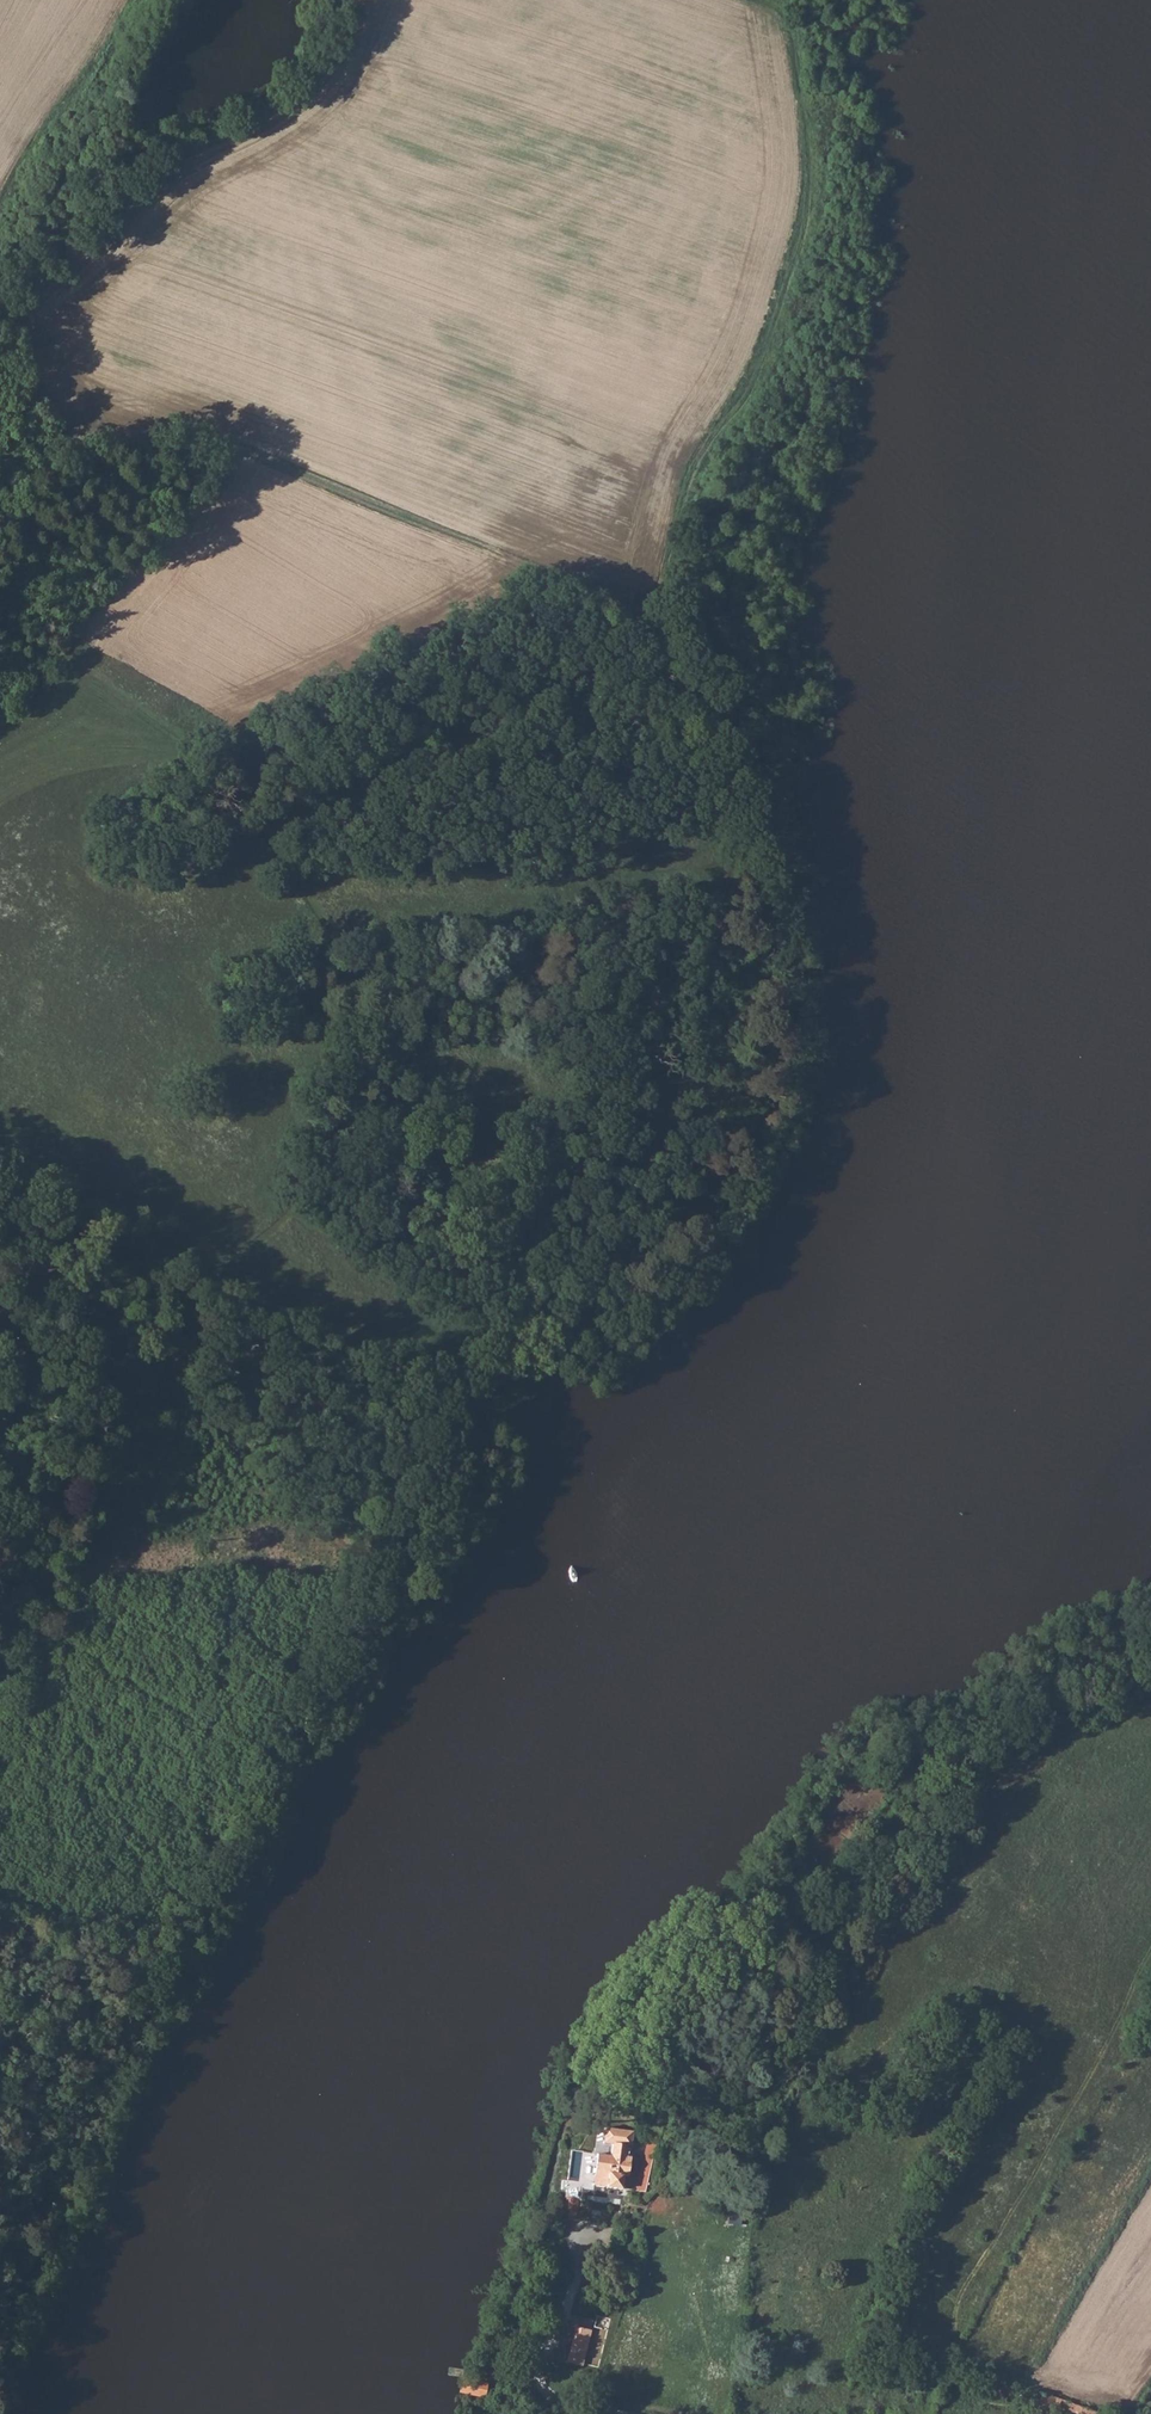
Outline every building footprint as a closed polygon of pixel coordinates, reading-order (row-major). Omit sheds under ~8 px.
[(607,2179),(634,2184),(637,2171),(641,2171),(645,2154),(639,2152),(640,2142),(626,2139),(623,2151),(613,2149),(607,2179)] [(578,2215),(588,2216),(593,2192),(582,2190),(578,2215)] [(569,2362),(586,2365),(592,2329),(574,2326),(569,2362)]
